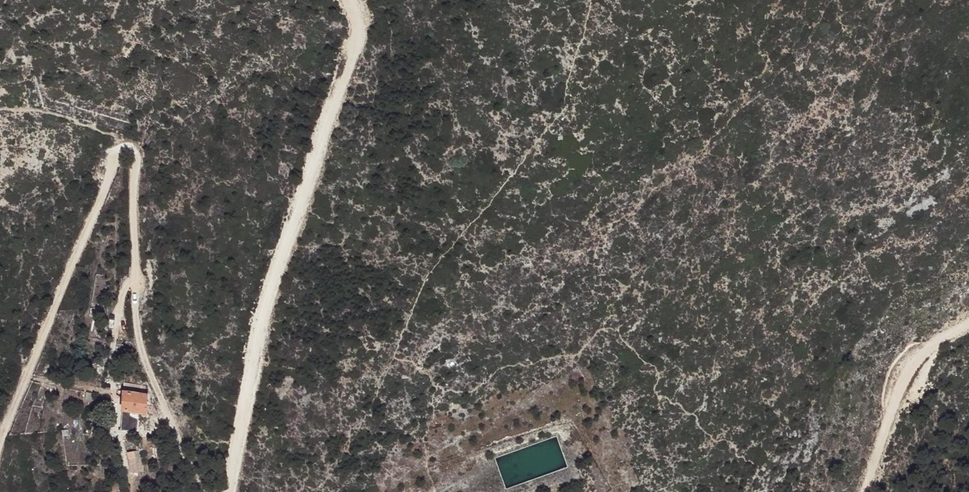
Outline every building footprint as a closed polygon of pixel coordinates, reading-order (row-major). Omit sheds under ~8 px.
[(293,382),(284,381),(282,394),(288,395),(293,382)] [(124,399),(125,412),(147,410),(148,397),(124,399)] [(140,449),(128,452),(132,472),(144,470),(140,449)]
